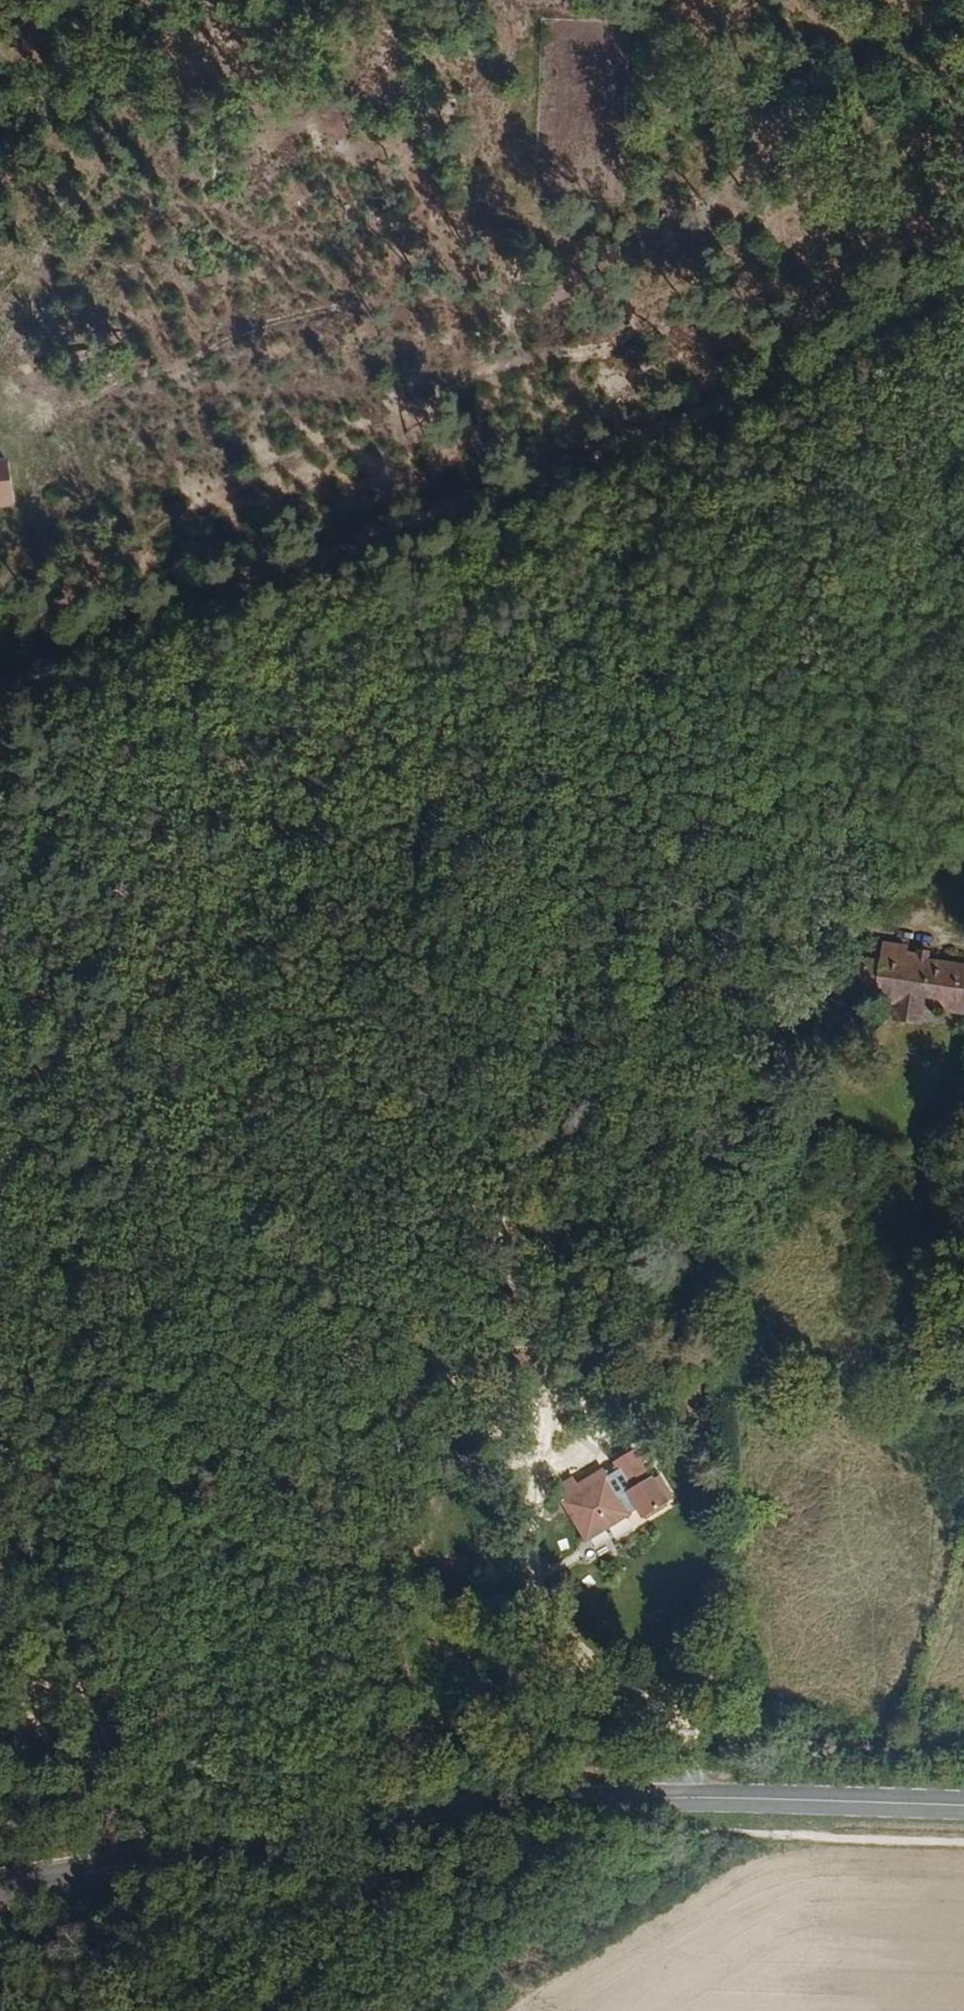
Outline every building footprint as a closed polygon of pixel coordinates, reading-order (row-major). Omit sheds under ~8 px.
[(14,502),(9,467),(0,468),(0,504),(14,502)] [(901,939),(903,927),(898,926),(895,939),(901,939)] [(944,996),(963,1003),(963,957),(939,949),(939,943),(918,939),(919,930),(903,927),(901,939),(895,939),(893,945),(870,939),(862,967),(883,972),(944,991),(944,996)] [(857,967),(862,967),(870,939),(864,937),(857,967)] [(923,990),(944,996),(944,991),(883,972),(882,979),(901,983),(897,999),(919,1005),(923,990)] [(580,1550),(594,1543),(590,1536),(577,1544),(580,1550)]
